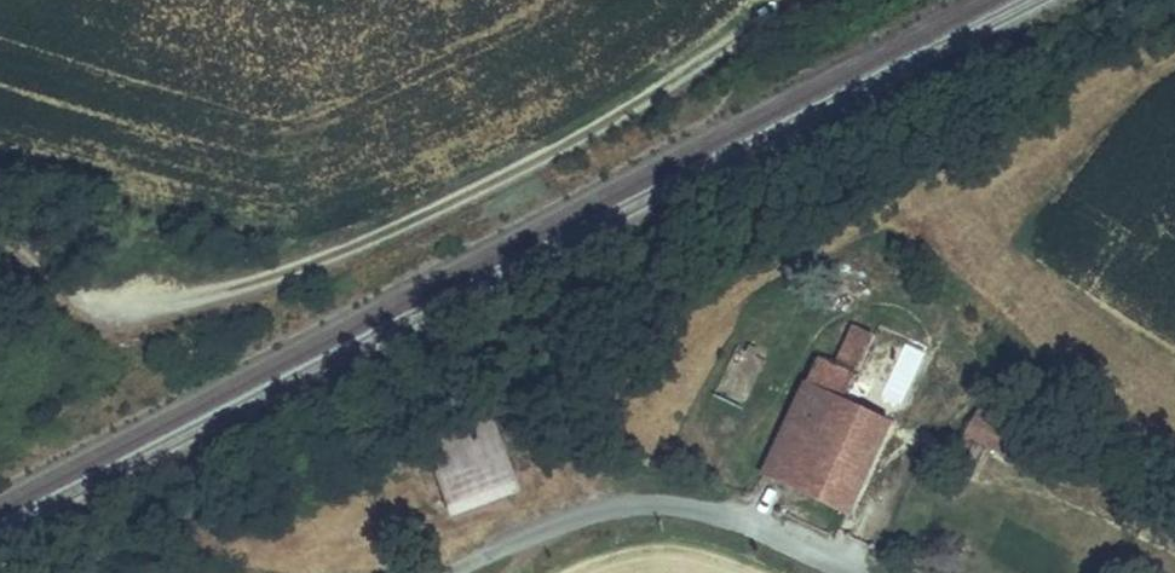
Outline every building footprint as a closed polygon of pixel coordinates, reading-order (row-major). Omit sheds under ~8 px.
[(787,419),(870,459),(918,359),(855,329),(836,369),(816,360),(787,419)] [(453,498),(519,468),(484,396),(420,429),(453,498)] [(980,408),(963,441),(1047,483),(1064,449),(980,408)] [(761,474),(843,514),(870,459),(787,419),(761,474)]
